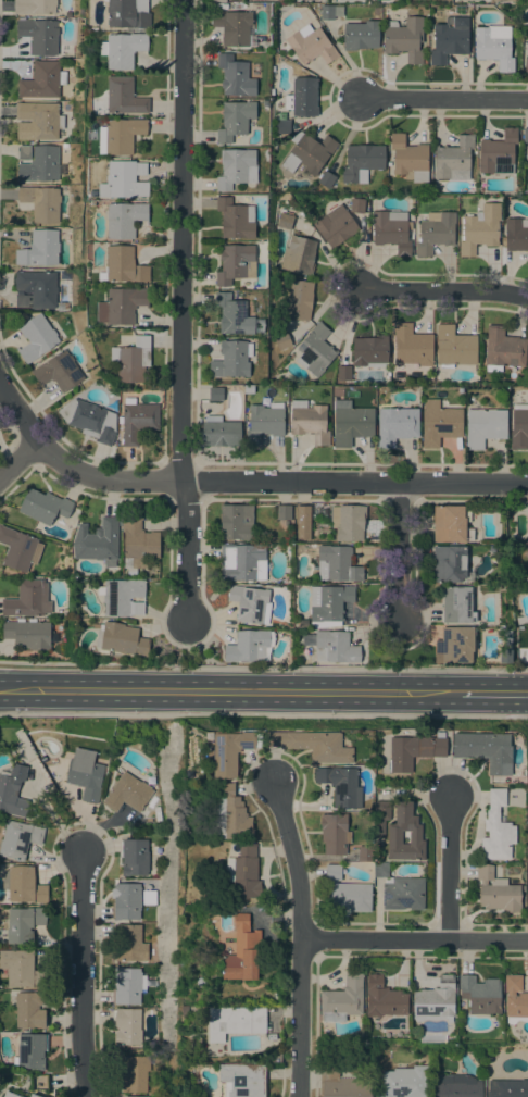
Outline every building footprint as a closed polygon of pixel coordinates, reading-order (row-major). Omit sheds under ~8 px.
[(14,13),(14,0),(55,0),(55,13),(35,13),(35,14),(14,13)] [(103,1),(103,0),(147,0),(147,13),(150,13),(150,27),(148,27),(148,30),(127,30),(127,27),(108,27),(108,12),(106,12),(106,5),(108,5),(108,1),(103,1)] [(342,5),(342,16),(334,16),(334,20),(320,20),(320,5),(342,5)] [(249,48),(222,47),(223,26),(211,26),(211,11),(252,11),(252,25),(249,25),(249,46),(249,48)] [(405,27),(405,17),(423,17),(422,42),(418,42),(418,45),(419,45),(419,47),(418,47),(418,49),(423,49),(422,64),(406,64),(406,51),(398,51),(397,53),(382,53),(382,48),(384,48),(384,26),(387,26),(387,23),(388,21),(395,21),(398,23),(398,27),(405,27)] [(429,65),(429,49),(433,49),(433,30),(433,24),(445,24),(445,17),(468,17),(468,52),(469,52),(469,54),(445,54),(445,65),(429,65)] [(32,20),(32,21),(56,21),(56,27),(58,27),(58,35),(56,35),(56,54),(29,54),(29,42),(32,42),(32,36),(18,36),(18,38),(16,38),(16,20),(32,20)] [(343,50),(343,24),(365,24),(365,21),(379,21),(379,25),(378,25),(378,48),(356,47),(356,50),(343,50)] [(312,59),(312,60),(309,62),(309,61),(305,63),(306,64),(303,66),(291,47),(290,48),(285,39),(297,30),(298,30),(307,24),(312,30),(318,26),(330,45),(331,43),(338,53),(339,55),(325,65),(324,63),(325,63),(319,54),(312,59)] [(475,59),(475,39),(475,38),(475,27),(487,27),(487,25),(511,26),(510,58),(514,58),(514,72),(498,72),(498,60),(475,59)] [(106,54),(100,54),(100,41),(108,41),(108,35),(129,34),(147,34),(148,50),(134,51),(134,52),(133,52),(133,68),(106,68),(106,54)] [(248,78),(256,78),(256,95),(223,95),(223,87),(221,87),(221,76),(223,76),(223,67),(217,67),(217,53),(231,53),(231,62),(248,62),(248,78)] [(33,60),(37,60),(37,61),(60,61),(60,68),(59,68),(59,71),(65,71),(65,85),(59,84),(59,97),(21,97),(21,98),(17,98),(17,79),(33,79),(33,60)] [(109,76),(133,76),(133,98),(149,98),(149,113),(108,113),(108,109),(100,109),(100,97),(108,97),(108,77),(103,77),(103,74),(109,74),(109,76)] [(284,95),(287,95),(287,91),(292,91),(292,78),(318,78),(318,87),(316,87),(316,107),(318,107),(318,115),(292,116),(292,109),(284,109),(284,95)] [(247,134),(232,134),(231,142),(216,142),(216,128),(222,128),(223,101),(225,101),(224,102),(246,102),(246,101),(255,101),(255,119),(248,117),(247,134)] [(17,139),(17,122),(30,122),(30,120),(33,120),(33,119),(16,119),(16,103),(58,103),(58,115),(63,115),(63,128),(58,128),(58,139),(17,139)] [(278,120),(278,113),(286,113),(285,120),(290,120),(290,134),(275,134),(275,120),(278,120)] [(105,120),(127,120),(127,119),(147,119),(147,135),(133,135),(133,154),(100,154),(100,126),(105,126),(105,120)] [(503,141),(503,127),(517,127),(517,144),(514,144),(514,174),(492,174),(492,173),(478,172),(479,162),(479,141),(480,141),(480,139),(489,139),(489,140),(503,141)] [(329,155),(317,172),(315,176),(303,169),(305,166),(299,162),(291,173),(280,165),(296,145),(287,139),(301,132),(302,133),(303,133),(319,144),(326,135),(338,144),(329,155)] [(427,144),(428,182),(413,182),(413,179),(405,179),(405,174),(392,174),(392,170),(393,170),(393,150),(390,150),(390,133),(404,133),(404,146),(416,146),(416,144),(427,144)] [(457,147),(458,136),(457,136),(457,135),(467,135),(467,134),(474,134),(474,137),(474,148),(469,148),(469,179),(449,179),(449,178),(435,178),(435,167),(436,145),(438,145),(438,147),(442,147),(443,145),(445,145),(445,147),(457,147)] [(17,146),(17,159),(30,159),(29,145),(17,146)] [(367,183),(341,183),(342,166),(347,166),(347,145),(385,146),(385,170),(367,169),(367,183)] [(35,180),(21,180),(21,182),(16,182),(16,178),(17,178),(17,164),(30,164),(30,161),(33,161),(34,146),(59,146),(58,180),(35,180)] [(216,176),(222,176),(222,164),(221,164),(221,149),(244,150),(244,149),(255,149),(255,164),(257,164),(256,183),(231,183),(231,190),(216,190),(216,176)] [(149,182),(148,197),(135,196),(135,197),(105,197),(105,186),(111,186),(111,160),(136,161),(135,162),(147,162),(147,175),(135,175),(135,182),(149,182)] [(329,189),(317,182),(325,170),(336,177),(329,189)] [(59,196),(61,196),(60,202),(59,202),(59,223),(33,223),(33,202),(17,202),(17,187),(37,187),(37,188),(59,188),(59,196)] [(253,222),(254,222),(254,238),(244,238),(244,237),(223,237),(223,238),(221,238),(222,209),(216,209),(216,197),(231,197),(231,205),(253,205),(253,222)] [(351,197),(365,199),(363,213),(350,211),(351,197)] [(481,202),(500,203),(500,221),(498,221),(498,223),(500,223),(500,228),(499,228),(499,230),(500,230),(500,237),(498,237),(498,241),(499,241),(498,246),(483,246),(483,244),(475,242),(475,257),(460,255),(460,241),(463,241),(463,240),(462,240),(462,235),(463,235),(463,234),(462,234),(462,230),(464,230),(464,228),(462,228),(462,226),(464,226),(464,223),(462,223),(462,219),(463,219),(463,216),(466,216),(466,214),(472,214),(472,216),(476,216),(476,212),(481,212),(481,202)] [(108,203),(131,204),(131,203),(148,203),(148,223),(146,223),(146,221),(133,220),(133,227),(135,227),(135,239),(108,238),(108,203)] [(312,223),(341,203),(360,229),(331,249),(319,233),(318,233),(312,223)] [(406,212),(406,221),(407,221),(407,222),(412,222),(412,229),(407,229),(407,240),(411,240),(411,242),(412,242),(412,245),(411,245),(411,257),(406,257),(406,255),(401,255),(401,257),(395,257),(397,244),(382,242),(382,245),(374,245),(374,242),(373,242),(373,235),(372,235),(372,230),(373,230),(373,223),(372,223),(373,211),(388,211),(388,212),(406,212)] [(293,215),(290,229),(276,226),(280,212),(293,215)] [(443,244),(431,244),(431,254),(432,254),(432,255),(423,255),(423,257),(416,257),(416,242),(417,242),(417,238),(419,238),(419,221),(427,221),(427,213),(440,213),(440,212),(455,212),(455,223),(454,223),(454,246),(451,246),(451,244),(447,244),(447,246),(443,246),(443,244)] [(520,227),(527,227),(527,250),(505,250),(505,219),(520,219),(520,227)] [(58,242),(59,242),(59,252),(58,252),(58,264),(35,264),(35,265),(30,264),(24,264),(24,267),(18,267),(18,264),(14,264),(14,249),(30,250),(30,242),(32,229),(58,229),(58,242)] [(312,276),(280,267),(285,248),(287,248),(290,234),(296,235),(296,236),(317,241),(315,249),(312,263),(314,263),(312,276)] [(255,277),(230,277),(230,286),(215,286),(215,271),(221,271),(221,259),(219,259),(219,245),(243,245),(254,245),(254,260),(255,260),(255,277)] [(134,259),(134,265),(149,266),(149,281),(134,281),(134,282),(129,282),(129,281),(125,281),(125,282),(120,282),(120,279),(117,279),(117,282),(114,282),(114,279),(98,279),(98,272),(105,272),(105,266),(106,266),(106,246),(134,246),(134,259)] [(56,287),(58,287),(58,294),(56,294),(55,308),(54,308),(54,309),(30,308),(30,306),(32,306),(32,304),(27,304),(27,308),(15,307),(15,295),(16,295),(16,290),(15,288),(15,283),(14,283),(14,277),(15,277),(15,271),(18,271),(42,272),(42,271),(46,271),(56,272),(56,287)] [(309,320),(286,317),(290,279),(313,282),(312,290),(314,290),(311,314),(310,314),(309,320)] [(97,302),(108,302),(108,288),(148,288),(148,308),(146,308),(146,306),(136,306),(136,309),(134,309),(134,314),(135,314),(135,324),(108,324),(108,322),(97,322),(97,302)] [(219,317),(221,317),(221,307),(215,307),(215,291),(231,291),(230,300),(236,300),(242,300),(246,300),(246,316),(254,317),(254,332),(254,334),(243,334),(243,333),(218,333),(219,317)] [(67,302),(67,310),(56,311),(56,302),(67,302)] [(51,329),(53,328),(56,335),(55,336),(60,341),(38,356),(39,356),(35,359),(36,362),(30,365),(29,363),(26,364),(15,348),(17,348),(18,349),(29,342),(26,336),(24,337),(17,327),(40,312),(51,329)] [(329,346),(330,345),(332,347),(331,349),(334,351),(336,350),(338,352),(323,369),(324,370),(316,377),(305,367),(305,369),(296,360),(302,353),(296,348),(311,331),(319,320),(324,324),(324,325),(330,332),(323,340),(329,346)] [(432,334),(432,365),(418,365),(418,366),(416,366),(416,363),(415,363),(415,369),(395,369),(395,363),(394,363),(395,341),(394,341),(394,328),(393,328),(393,322),(412,323),(412,334),(432,334)] [(453,364),(453,369),(440,367),(440,364),(437,364),(437,341),(436,341),(437,324),(454,324),(453,335),(469,335),(477,335),(477,364),(453,364)] [(518,337),(518,338),(527,339),(527,344),(526,344),(525,366),(502,365),(501,372),(486,371),(486,364),(485,364),(487,331),(487,325),(504,326),(503,336),(518,337)] [(278,350),(273,337),(286,331),(291,345),(278,350)] [(150,366),(144,366),(144,382),(117,382),(117,361),(110,361),(110,347),(135,347),(135,335),(150,335),(150,366)] [(367,366),(367,365),(352,365),(352,338),(362,338),(381,338),(381,336),(388,336),(387,363),(387,366),(367,366)] [(223,360),(223,354),(219,354),(219,339),(225,339),(225,341),(247,341),(247,342),(252,342),(252,357),(247,357),(247,362),(249,362),(249,376),(244,376),(244,375),(224,375),(224,376),(209,376),(209,360),(223,360)] [(70,356),(71,354),(74,360),(73,361),(85,378),(62,394),(56,384),(54,379),(52,381),(51,378),(40,386),(30,372),(64,349),(70,356)] [(350,379),(337,379),(337,365),(351,365),(350,379)] [(223,387),(223,400),(209,400),(209,387),(223,387)] [(122,439),(121,439),(121,436),(123,436),(123,423),(118,423),(118,416),(122,416),(123,404),(124,404),(124,397),(135,397),(135,403),(159,403),(159,429),(138,429),(138,446),(122,446),(122,439)] [(88,403),(89,402),(96,406),(109,410),(109,411),(115,413),(115,429),(116,431),(110,447),(95,440),(96,438),(80,432),(81,429),(66,424),(66,423),(58,411),(74,399),(75,398),(88,403)] [(462,437),(439,437),(439,448),(422,448),(422,444),(423,444),(423,408),(426,408),(426,399),(438,399),(438,408),(442,408),(442,407),(448,407),(448,409),(463,409),(462,437)] [(374,408),(374,437),(351,437),(351,448),(334,447),(334,408),(336,408),(336,401),(351,401),(351,408),(374,408)] [(269,408),(269,402),(282,402),(282,408),(284,408),(284,435),(272,435),(272,434),(260,434),(260,446),(246,446),(246,429),(249,429),(249,410),(249,404),(263,404),(263,408),(269,408)] [(513,403),(527,403),(527,438),(527,449),(510,449),(510,444),(511,444),(511,429),(512,429),(512,409),(513,409),(513,403)] [(312,408),(312,404),(326,404),(326,410),(325,431),(329,431),(329,445),(314,445),(314,432),(304,432),(304,434),(291,434),(291,408),(312,408)] [(378,408),(394,408),(394,409),(418,409),(418,437),(410,437),(410,438),(394,438),(394,448),(378,448),(378,408)] [(506,410),(506,438),(483,438),(483,449),(466,449),(466,410),(506,410)] [(205,421),(205,415),(222,415),(222,421),(240,422),(240,446),(202,445),(202,421),(205,421)] [(17,511),(29,487),(45,495),(46,491),(60,499),(61,497),(73,502),(73,503),(74,504),(66,519),(55,512),(49,526),(17,511)] [(238,539),(238,540),(234,539),(219,539),(219,504),(252,504),(252,540),(240,540),(240,539),(238,539)] [(291,520),(276,519),(277,504),(291,506),(291,520)] [(310,520),(296,520),(296,504),(310,506),(310,520)] [(366,518),(363,518),(363,533),(363,540),(341,540),(336,540),(336,527),(332,527),(332,521),(330,521),(330,506),(366,506),(366,518)] [(465,529),(473,529),(473,540),(465,540),(465,541),(433,541),(433,506),(464,506),(464,516),(465,516),(465,522),(465,529)] [(102,559),(102,560),(96,560),(96,558),(74,558),(72,543),(78,523),(87,523),(86,534),(95,534),(95,527),(101,527),(101,516),(117,516),(117,559),(115,559),(115,566),(104,566),(104,559),(102,559)] [(124,531),(122,531),(122,518),(142,518),(142,520),(141,520),(141,529),(143,529),(143,533),(150,533),(150,532),(159,531),(159,559),(146,559),(146,568),(136,568),(136,575),(127,575),(127,568),(124,568),(124,531)] [(8,545),(0,542),(0,524),(2,525),(2,526),(38,538),(37,541),(42,544),(36,564),(29,562),(26,573),(3,564),(2,565),(1,564),(8,545)] [(306,531),(306,540),(296,539),(296,531),(306,531)] [(265,579),(235,579),(235,581),(234,581),(234,583),(219,583),(221,545),(235,545),(253,546),(253,545),(265,545),(265,551),(266,551),(265,579)] [(350,556),(349,566),(363,566),(363,572),(363,575),(363,581),(318,581),(318,545),(329,545),(329,546),(350,546),(350,547),(351,547),(351,556),(350,556)] [(433,546),(466,546),(466,578),(461,577),(461,582),(432,582),(433,546)] [(47,601),(51,601),(51,613),(43,613),(43,615),(8,615),(1,615),(1,599),(17,599),(17,578),(23,578),(23,579),(43,579),(43,582),(47,582),(47,601)] [(104,579),(127,581),(127,579),(144,579),(144,597),(131,597),(131,601),(143,601),(143,614),(131,614),(131,616),(104,615),(104,602),(103,602),(103,594),(97,594),(97,586),(104,586),(104,579)] [(268,624),(236,621),(238,601),(227,600),(229,585),(243,586),(243,587),(264,589),(264,588),(269,589),(267,602),(271,602),(268,624)] [(311,606),(311,586),(342,586),(355,586),(355,589),(354,589),(354,601),(341,601),(341,610),(343,610),(343,613),(341,613),(341,618),(343,618),(343,621),(340,621),(340,625),(311,628),(311,622),(310,622),(310,606),(311,606)] [(470,612),(475,612),(475,622),(443,622),(443,586),(470,586),(470,612)] [(526,615),(527,622),(517,624),(516,618),(526,615)] [(14,647),(14,638),(2,638),(2,621),(3,621),(3,620),(4,620),(4,621),(39,622),(39,623),(40,623),(41,621),(50,622),(50,629),(56,631),(56,643),(50,641),(50,645),(50,650),(29,649),(29,647),(14,647)] [(98,629),(99,629),(99,628),(93,627),(93,623),(100,624),(103,624),(103,621),(124,624),(124,626),(138,628),(137,637),(150,638),(147,656),(108,649),(108,655),(100,653),(96,647),(98,629)] [(435,639),(441,640),(441,626),(474,627),(474,628),(475,628),(475,635),(474,635),(473,651),(472,651),(472,663),(451,663),(451,662),(435,662),(435,639)] [(236,631),(255,631),(269,631),(269,632),(273,632),(273,633),(275,633),(275,635),(274,635),(274,638),(273,646),(271,646),(268,655),(264,653),(264,661),(236,661),(224,661),(224,645),(236,645),(236,631)] [(307,634),(315,634),(315,631),(328,631),(328,632),(349,632),(349,646),(360,646),(360,662),(344,662),(344,661),(315,661),(315,646),(313,646),(313,645),(307,645),(307,634)] [(236,777),(214,777),(214,733),(241,733),(241,732),(255,732),(255,748),(240,748),(240,751),(236,751),(236,777)] [(286,749),(286,746),(266,746),(266,732),(341,733),(341,747),(353,747),(353,763),(311,762),(311,749),(286,749)] [(412,737),(412,736),(432,737),(436,737),(436,732),(444,732),(444,737),(447,737),(445,757),(431,756),(431,757),(412,757),(412,773),(390,773),(390,774),(388,774),(388,759),(390,759),(390,737),(412,737)] [(510,734),(510,746),(512,746),(511,775),(488,775),(488,758),(452,757),(453,733),(510,734)] [(104,764),(99,786),(101,787),(97,803),(80,800),(83,787),(76,785),(65,783),(70,757),(78,759),(79,752),(92,756),(91,761),(93,761),(92,762),(104,764)] [(7,811),(0,810),(0,770),(12,765),(12,763),(26,766),(25,772),(27,774),(26,778),(24,780),(24,782),(20,781),(17,791),(14,791),(14,794),(16,795),(16,797),(28,800),(25,816),(5,813),(7,811)] [(356,787),(361,787),(361,808),(334,808),(334,785),(330,785),(330,783),(315,783),(315,781),(314,781),(314,770),(315,770),(315,768),(327,768),(327,766),(340,766),(340,768),(356,768),(356,787)] [(140,782),(141,781),(151,787),(151,788),(153,790),(141,809),(139,812),(123,801),(115,812),(101,802),(105,797),(105,798),(123,771),(140,782)] [(231,783),(231,782),(234,782),(234,796),(240,796),(240,801),(243,801),(242,807),(244,807),(244,813),(247,813),(247,816),(252,816),(252,824),(253,825),(253,828),(254,828),(254,835),(253,835),(252,838),(217,838),(218,783),(231,783)] [(480,859),(481,837),(488,837),(488,831),(483,831),(483,819),(487,819),(487,810),(489,810),(489,788),(505,788),(505,806),(500,806),(499,822),(511,822),(511,825),(515,825),(515,844),(511,844),(511,859),(480,859)] [(384,838),(374,837),(374,801),(375,801),(390,801),(390,820),(385,820),(384,838)] [(414,860),(414,859),(388,859),(388,824),(391,824),(391,823),(395,823),(395,801),(400,801),(412,801),(412,815),(417,815),(417,824),(422,824),(422,840),(425,840),(424,860),(414,860)] [(345,855),(324,855),(324,840),(322,840),(322,831),(320,831),(320,814),(343,814),(343,813),(347,813),(347,831),(350,831),(350,843),(345,843),(345,855)] [(13,858),(0,855),(0,844),(1,839),(2,839),(7,820),(27,824),(45,827),(41,844),(28,842),(23,861),(13,859),(13,858)] [(148,871),(147,871),(147,875),(129,875),(122,875),(122,861),(123,861),(123,856),(120,856),(120,840),(123,840),(123,839),(147,839),(147,851),(149,851),(148,871)] [(256,881),(261,881),(261,882),(260,882),(260,898),(232,897),(234,881),(226,881),(226,858),(234,858),(234,857),(239,857),(239,844),(256,844),(256,846),(255,846),(255,857),(257,857),(256,881)] [(373,846),(373,861),(357,861),(357,846),(373,846)] [(373,876),(373,863),(388,863),(388,876),(373,876)] [(370,884),(370,911),(351,911),(351,908),(331,908),(331,911),(327,911),(328,880),(325,880),(325,864),(341,864),(341,880),(336,880),(336,883),(370,884)] [(520,885),(520,901),(521,901),(520,912),(505,912),(505,911),(502,911),(502,909),(483,908),(483,906),(480,906),(480,902),(478,902),(478,886),(480,886),(480,884),(480,878),(477,878),(477,864),(492,864),(492,880),(487,880),(487,884),(502,885),(520,885)] [(2,871),(8,871),(8,869),(9,869),(9,865),(34,867),(34,869),(34,884),(47,885),(47,902),(32,902),(32,901),(8,901),(9,889),(7,889),(7,888),(2,888),(2,871)] [(424,877),(424,909),(410,909),(410,908),(403,908),(403,909),(382,909),(382,906),(382,883),(392,883),(392,877),(424,877)] [(140,907),(139,907),(139,919),(117,919),(117,920),(114,920),(114,918),(112,918),(112,901),(113,901),(114,884),(114,883),(139,884),(139,887),(141,887),(140,907)] [(45,908),(46,924),(33,924),(33,927),(29,927),(29,931),(33,931),(33,944),(8,944),(8,909),(26,909),(26,908),(45,908)] [(248,913),(249,926),(249,932),(253,932),(253,930),(261,930),(261,950),(256,950),(257,980),(241,980),(241,978),(222,980),(222,955),(236,955),(236,928),(234,928),(234,913),(248,913)] [(140,943),(148,943),(147,961),(114,960),(114,935),(113,935),(113,925),(115,925),(115,924),(141,924),(140,943)] [(8,968),(0,968),(0,947),(9,947),(9,950),(33,950),(33,971),(38,971),(38,986),(7,986),(8,968)] [(146,989),(141,989),(141,993),(140,993),(140,1003),(114,1003),(114,1002),(112,1002),(113,967),(124,967),(124,968),(140,968),(140,972),(141,972),(141,975),(146,975),(146,989)] [(343,990),(343,986),(345,986),(345,973),(363,974),(363,977),(362,977),(362,1014),(345,1014),(344,1021),(323,1021),(323,1014),(320,1014),(320,990),(343,990)] [(380,1014),(380,1015),(366,1015),(366,1008),(367,1008),(367,995),(366,995),(366,985),(367,985),(367,974),(382,974),(382,987),(388,987),(388,990),(401,990),(401,994),(408,993),(408,1006),(407,1006),(407,1014),(380,1014)] [(433,989),(433,987),(438,987),(438,977),(439,977),(439,975),(441,975),(441,974),(454,974),(454,985),(454,996),(453,1009),(454,1009),(454,1017),(440,1015),(413,1014),(413,995),(413,992),(420,992),(420,989),(433,989)] [(458,975),(475,975),(475,983),(482,983),(483,980),(486,980),(486,978),(498,978),(498,980),(500,980),(500,1008),(501,1008),(501,1013),(489,1013),(489,1014),(469,1014),(469,1007),(468,1007),(468,1000),(468,999),(460,999),(460,989),(458,989),(458,975)] [(518,993),(527,993),(527,1017),(506,1017),(506,1015),(505,1015),(505,996),(507,996),(507,992),(504,992),(505,975),(521,975),(521,992),(515,992),(515,996),(518,996),(518,993)] [(16,1007),(15,1007),(15,994),(16,995),(16,992),(42,993),(42,1002),(41,1002),(41,1005),(39,1005),(38,1009),(45,1009),(45,1027),(16,1027),(16,1007)] [(266,1008),(265,1033),(224,1033),(224,1043),(209,1043),(209,1008),(266,1008)] [(140,1030),(141,1030),(141,1042),(140,1042),(140,1044),(124,1044),(124,1046),(115,1046),(115,1031),(118,1031),(118,1029),(115,1029),(115,1026),(112,1026),(112,1010),(115,1010),(115,1009),(140,1009),(140,1030)] [(37,1070),(37,1069),(14,1068),(14,1058),(17,1058),(17,1045),(18,1045),(18,1034),(45,1034),(45,1035),(47,1035),(47,1049),(45,1049),(45,1050),(43,1050),(43,1055),(45,1055),(45,1070),(37,1070)] [(147,1071),(147,1092),(122,1093),(122,1090),(118,1090),(117,1057),(149,1056),(150,1071),(147,1071)] [(266,1064),(265,1096),(225,1096),(225,1082),(218,1082),(218,1064),(266,1064)] [(424,1065),(424,1096),(404,1096),(393,1096),(376,1096),(376,1093),(382,1093),(382,1071),(393,1071),(393,1068),(413,1069),(413,1065),(424,1065)] [(369,1077),(370,1096),(322,1096),(320,1096),(319,1067),(339,1067),(339,1076),(356,1076),(356,1077),(369,1077)] [(481,1081),(481,1096),(432,1096),(432,1075),(452,1074),(465,1074),(465,1075),(467,1075),(476,1079),(476,1081),(481,1081)] [(519,1080),(527,1080),(527,1096),(487,1096),(487,1090),(488,1090),(488,1080),(499,1080),(499,1075),(519,1075),(519,1080)]
